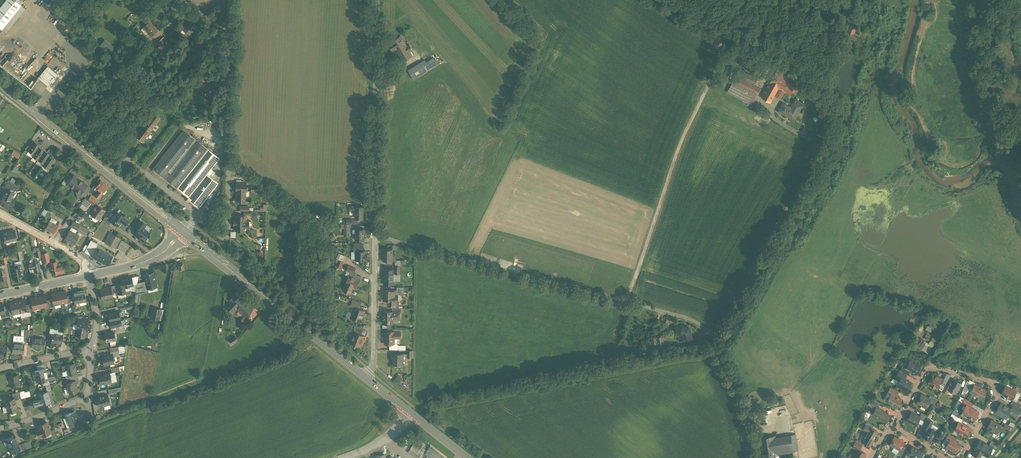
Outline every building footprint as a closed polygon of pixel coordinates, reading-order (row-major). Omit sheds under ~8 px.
[(0,7),(0,28),(2,29),(17,10),(22,13),(26,8),(15,0),(6,0),(0,7)] [(175,3),(172,7),(177,12),(180,8),(175,3)] [(189,20),(182,29),(190,35),(194,28),(193,27),(195,24),(189,20)] [(153,27),(148,22),(146,25),(144,27),(143,27),(148,32),(151,36),(157,30),(153,27)] [(406,45),(400,36),(391,42),(388,44),(393,51),(396,49),(403,61),(412,56),(410,52),(406,45)] [(169,43),(163,37),(157,43),(163,50),(169,43)] [(127,61),(123,57),(121,60),(121,61),(116,66),(120,69),(127,61)] [(424,60),(408,70),(413,79),(430,69),(424,60)] [(47,66),(38,77),(48,86),(51,82),(52,83),(55,79),(54,78),(58,75),(47,66)] [(778,67),(773,75),(794,87),(798,79),(778,67)] [(758,78),(739,69),(727,91),(752,104),(760,89),(754,86),(758,78)] [(213,80),(203,75),(199,82),(209,87),(213,80)] [(794,87),(773,75),(761,97),(770,102),(779,88),(790,94),(794,87)] [(791,107),(783,103),(778,110),(787,115),(788,114),(790,116),(790,117),(794,119),(802,104),(795,100),(791,107)] [(152,113),(136,134),(143,140),(159,119),(152,113)] [(183,130),(152,169),(188,197),(186,199),(198,208),(218,183),(209,176),(206,174),(210,169),(219,158),(183,130)] [(30,147),(28,151),(33,154),(39,146),(40,145),(34,141),(30,147)] [(33,154),(32,156),(38,160),(44,150),(39,146),(33,154)] [(44,150),(38,160),(43,163),(49,155),(50,154),(44,150)] [(43,163),(42,165),(48,168),(48,169),(50,166),(54,159),(49,155),(43,163)] [(73,175),(68,184),(73,187),(78,179),(73,175)] [(87,184),(78,179),(73,187),(73,188),(75,190),(76,192),(79,192),(81,193),(82,191),(87,184)] [(17,185),(10,181),(9,180),(8,182),(14,186),(12,188),(14,189),(17,185)] [(108,186),(100,180),(95,187),(99,190),(94,195),(98,198),(108,186)] [(8,182),(4,181),(1,186),(8,189),(11,191),(12,191),(11,191),(12,188),(14,186),(8,182)] [(246,182),(236,182),(236,191),(235,201),(245,201),(245,191),(245,190),(246,190),(247,190),(247,188),(246,187),(245,187),(246,182)] [(7,191),(6,191),(0,202),(0,203),(10,209),(14,201),(11,199),(14,192),(12,191),(11,191),(8,189),(7,191)] [(96,200),(91,195),(87,200),(90,202),(93,204),(96,200)] [(85,198),(81,203),(86,207),(90,202),(87,200),(85,198)] [(97,205),(95,207),(95,208),(94,209),(93,209),(90,213),(98,219),(99,218),(102,215),(102,214),(104,211),(97,205)] [(365,207),(357,207),(357,206),(350,206),(350,210),(350,209),(354,209),(354,210),(356,210),(356,218),(365,218),(364,218),(364,211),(365,211),(365,207)] [(110,220),(111,221),(117,226),(121,221),(121,220),(123,218),(124,216),(124,217),(120,214),(117,211),(114,214),(110,220)] [(96,222),(98,219),(90,213),(89,215),(89,216),(92,218),(92,219),(96,222)] [(107,217),(105,216),(102,220),(109,225),(111,221),(110,220),(107,217)] [(244,216),(235,216),(235,220),(233,220),(233,224),(233,225),(235,225),(235,230),(244,230),(244,228),(248,228),(248,221),(245,221),(246,218),(244,218),(244,216)] [(146,224),(139,219),(134,226),(138,229),(141,226),(143,228),(145,224),(146,225),(146,224)] [(58,225),(49,221),(45,228),(53,233),(58,225)] [(79,225),(73,221),(70,226),(77,229),(79,225)] [(143,228),(141,226),(138,229),(135,234),(137,236),(140,238),(143,240),(146,237),(147,237),(149,234),(149,233),(148,232),(143,228)] [(365,229),(353,229),(353,233),(356,233),(356,240),(364,240),(364,233),(365,233),(365,229)] [(15,230),(4,233),(5,235),(4,235),(5,237),(5,236),(5,240),(9,239),(10,240),(11,240),(17,239),(15,230)] [(74,233),(69,230),(64,239),(65,239),(70,241),(70,242),(74,244),(79,235),(75,233),(74,233)] [(113,234),(110,232),(110,233),(113,234),(108,241),(114,245),(118,237),(120,238),(121,238),(113,234)] [(113,234),(110,233),(105,242),(115,248),(120,238),(118,237),(114,245),(108,241),(113,234)] [(327,237),(330,242),(336,238),(333,234),(327,237)] [(92,240),(91,240),(84,252),(91,256),(95,247),(96,247),(98,244),(96,243),(98,241),(93,239),(92,240)] [(131,246),(121,240),(117,248),(125,254),(129,248),(131,246)] [(96,247),(95,247),(91,256),(107,265),(110,261),(112,256),(96,247)] [(392,249),(388,249),(383,249),(383,255),(383,260),(383,261),(392,261),(395,262),(395,260),(395,254),(392,254),(392,249)] [(360,260),(360,263),(366,263),(366,258),(367,258),(367,253),(366,253),(366,251),(363,251),(354,251),(354,253),(356,253),(356,260),(360,260)] [(38,261),(32,262),(28,263),(29,269),(33,268),(34,272),(40,271),(38,261)] [(57,267),(56,261),(50,263),(52,274),(59,272),(64,271),(62,265),(57,267)] [(15,266),(17,276),(24,275),(21,264),(15,266)] [(355,268),(348,265),(346,271),(347,271),(350,272),(353,273),(355,268)] [(393,269),(385,269),(384,284),(393,284),(393,269)] [(353,273),(350,272),(347,271),(345,275),(348,277),(346,283),(343,290),(344,290),(350,292),(349,293),(350,293),(351,290),(353,289),(353,288),(353,287),(353,286),(356,287),(360,276),(353,273)] [(153,272),(144,274),(145,281),(147,288),(156,286),(153,272)] [(131,276),(125,278),(120,278),(121,283),(122,287),(124,287),(132,285),(133,285),(131,277),(131,276)] [(145,281),(137,282),(137,283),(136,289),(136,290),(136,291),(140,290),(147,288),(145,281)] [(121,283),(115,284),(116,285),(117,293),(125,292),(125,291),(124,287),(122,287),(121,283)] [(111,286),(99,288),(101,298),(105,297),(112,295),(113,295),(112,293),(111,286)] [(65,290),(60,292),(60,291),(58,292),(60,303),(67,301),(68,301),(66,296),(65,290)] [(84,290),(72,293),(74,302),(86,299),(84,290)] [(393,290),(384,290),(384,300),(388,300),(393,300),(393,292),(393,290)] [(56,292),(51,294),(52,299),(53,304),(54,304),(60,303),(58,292),(56,292)] [(395,292),(393,292),(393,300),(388,300),(388,301),(389,302),(391,302),(391,304),(396,304),(396,302),(397,303),(397,302),(398,296),(395,296),(395,293),(395,292)] [(45,295),(40,296),(38,296),(40,307),(47,306),(46,300),(45,295)] [(38,296),(35,297),(36,297),(31,298),(32,303),(33,309),(40,307),(38,296)] [(232,296),(229,300),(230,301),(225,306),(232,312),(235,309),(235,308),(236,306),(238,308),(244,302),(238,296),(235,299),(232,296)] [(24,299),(19,300),(17,301),(20,312),(26,310),(27,310),(25,305),(24,299)] [(361,302),(353,299),(350,305),(355,307),(358,308),(361,302)] [(17,301),(15,301),(10,302),(11,308),(12,313),(13,313),(20,312),(17,301)] [(252,309),(244,302),(238,308),(237,310),(245,317),(252,309)] [(358,308),(355,307),(352,315),(353,315),(352,318),(353,318),(353,320),(354,320),(356,320),(360,322),(364,311),(358,308)] [(160,309),(153,308),(151,318),(159,319),(160,309)] [(118,311),(108,313),(108,314),(110,320),(109,320),(110,320),(110,321),(120,319),(118,311)] [(392,311),(383,311),(383,323),(392,323),(392,318),(399,318),(399,317),(400,316),(400,314),(399,314),(399,313),(399,312),(392,312),(392,311)] [(120,319),(110,321),(111,327),(121,325),(120,319)] [(88,322),(77,320),(77,324),(76,329),(76,334),(76,336),(76,334),(85,335),(86,330),(88,322)] [(363,328),(355,325),(354,328),(356,329),(354,332),(355,332),(360,334),(363,328)] [(689,327),(677,325),(675,333),(682,335),(683,340),(692,338),(689,327)] [(14,340),(23,341),(24,329),(21,329),(21,336),(14,335),(14,340)] [(111,331),(104,333),(105,337),(106,342),(110,341),(115,340),(114,335),(113,331),(111,331)] [(394,332),(385,331),(385,335),(384,335),(385,335),(385,337),(384,337),(384,338),(385,338),(385,343),(389,343),(394,343),(394,338),(400,338),(400,332),(394,332)] [(360,334),(355,332),(354,336),(354,337),(353,338),(351,338),(351,339),(352,341),(351,342),(353,343),(354,345),(354,346),(355,346),(357,345),(360,346),(361,342),(363,342),(363,340),(363,339),(364,336),(360,334)] [(63,334),(52,333),(51,342),(51,341),(56,342),(56,343),(61,343),(63,334)] [(663,335),(652,337),(655,350),(660,349),(660,348),(660,346),(658,340),(664,339),(663,335)] [(45,339),(32,337),(31,346),(44,348),(45,339)] [(919,347),(928,353),(936,341),(933,339),(929,343),(924,340),(919,347)] [(14,340),(13,340),(12,347),(12,352),(23,353),(24,344),(23,344),(23,341),(14,340)] [(118,350),(110,351),(111,354),(112,354),(113,357),(118,355),(118,352),(124,351),(124,349),(118,350)] [(403,354),(393,353),(393,364),(403,364),(403,354)] [(111,354),(102,356),(103,365),(110,363),(110,362),(113,361),(114,363),(114,362),(113,357),(112,354),(111,354)] [(920,365),(910,360),(906,368),(909,371),(915,374),(920,365)] [(74,363),(65,365),(61,367),(63,371),(67,370),(68,374),(68,375),(73,373),(77,373),(77,372),(76,372),(74,363)] [(906,368),(902,366),(899,370),(906,374),(907,375),(909,371),(906,368)] [(37,370),(35,371),(38,382),(42,381),(48,380),(47,377),(45,368),(37,370)] [(906,374),(899,370),(895,377),(900,380),(901,377),(904,379),(906,374)] [(109,373),(98,375),(100,384),(111,382),(111,381),(110,378),(109,373)] [(18,374),(9,377),(11,387),(20,384),(18,374)] [(402,378),(397,374),(392,381),(402,389),(405,386),(399,382),(402,378)] [(937,376),(933,374),(931,378),(930,378),(929,378),(928,381),(928,382),(928,383),(938,388),(940,385),(943,380),(943,379),(940,378),(938,376),(937,376)] [(52,383),(50,376),(47,377),(48,380),(42,381),(43,385),(45,385),(49,383),(52,383)] [(904,379),(901,377),(900,380),(897,386),(901,388),(901,389),(904,391),(905,391),(906,391),(911,383),(904,379)] [(961,383),(953,379),(951,382),(950,382),(948,386),(947,388),(949,390),(955,393),(956,391),(957,391),(958,389),(958,388),(961,383)] [(67,382),(66,382),(69,393),(78,391),(75,380),(67,382)] [(968,390),(970,391),(973,386),(966,382),(962,390),(967,393),(968,390)] [(981,388),(974,384),(973,386),(970,391),(975,394),(975,395),(977,397),(978,397),(979,396),(982,397),(985,392),(980,389),(981,388)] [(1012,389),(1006,385),(1001,394),(1011,400),(1016,391),(1012,389)] [(898,391),(890,387),(888,392),(891,394),(896,396),(898,391)] [(19,391),(12,393),(14,398),(15,400),(21,398),(19,391)] [(47,391),(38,394),(39,394),(41,404),(50,402),(50,401),(50,402),(49,397),(48,397),(47,392),(47,391)] [(1020,394),(1016,391),(1011,400),(1012,400),(1013,400),(1016,402),(1020,394)] [(107,394),(96,397),(98,406),(109,404),(107,394)] [(896,396),(891,394),(887,402),(897,407),(901,399),(896,396)] [(925,396),(924,396),(921,394),(917,402),(917,403),(917,404),(920,405),(921,405),(926,408),(929,402),(930,400),(928,398),(927,398),(925,396)] [(937,399),(930,395),(928,398),(930,400),(929,402),(934,404),(937,399)] [(14,398),(5,401),(8,412),(17,410),(15,400),(14,398)] [(874,399),(870,406),(875,409),(876,407),(877,407),(880,403),(874,399)] [(1016,402),(1013,400),(1011,404),(1013,405),(1018,408),(1020,404),(1016,402)] [(1010,409),(1000,404),(995,412),(1003,417),(1004,416),(1006,415),(1007,416),(1010,409)] [(1018,408),(1013,405),(1010,409),(1018,414),(1020,409),(1018,408)] [(877,407),(876,407),(875,409),(872,415),(886,422),(890,415),(884,412),(884,411),(877,407)] [(978,412),(969,407),(964,415),(974,421),(978,412)] [(74,412),(70,413),(65,415),(66,417),(68,421),(70,426),(78,423),(79,423),(77,418),(74,412),(74,411),(73,411),(74,412)] [(919,417),(911,412),(907,420),(915,425),(919,419),(920,417),(919,417)] [(927,416),(921,413),(919,417),(920,417),(919,419),(924,422),(926,418),(927,416)] [(933,422),(926,418),(924,422),(922,426),(926,428),(927,426),(929,427),(931,424),(933,422)] [(1001,426),(991,420),(987,427),(990,430),(991,431),(993,432),(994,431),(996,433),(1001,426)] [(47,422),(37,425),(39,430),(38,430),(37,432),(38,435),(40,435),(41,435),(50,432),(50,431),(47,422)] [(961,423),(958,422),(954,430),(957,432),(958,433),(960,434),(961,434),(965,436),(969,428),(964,425),(964,424),(962,423),(961,423)] [(872,428),(866,425),(863,429),(867,431),(864,436),(865,437),(863,442),(870,446),(878,432),(872,428)] [(929,427),(927,426),(926,428),(922,436),(930,440),(935,431),(929,427)] [(10,443),(8,444),(11,453),(16,451),(20,449),(18,445),(14,434),(7,437),(10,443)] [(796,434),(775,438),(775,436),(761,438),(763,451),(773,450),(774,454),(798,450),(796,434)] [(903,442),(894,437),(890,444),(890,445),(891,446),(893,447),(895,447),(899,449),(899,450),(901,445),(903,442)] [(955,441),(950,439),(950,440),(946,447),(956,452),(960,444),(955,441)] [(417,440),(411,448),(419,454),(420,453),(420,452),(423,448),(425,446),(417,440)] [(862,445),(855,441),(852,447),(857,449),(859,450),(862,445)] [(979,441),(975,449),(975,450),(972,455),(978,457),(979,457),(982,453),(987,456),(992,448),(989,446),(979,441)] [(999,446),(991,441),(989,446),(992,448),(995,450),(999,446)] [(901,445),(899,450),(899,449),(896,454),(901,457),(905,449),(906,448),(901,445)] [(430,446),(427,451),(423,448),(420,452),(420,453),(426,457),(445,457),(430,446)] [(912,447),(909,451),(907,454),(908,455),(910,456),(910,457),(912,457),(918,457),(921,452),(912,447)] [(857,449),(851,457),(863,457),(865,454),(859,450),(857,449)] [(901,457),(903,457),(906,457),(908,455),(907,454),(909,451),(905,449),(901,457)] [(763,451),(764,457),(775,457),(774,454),(773,450),(763,451)]
